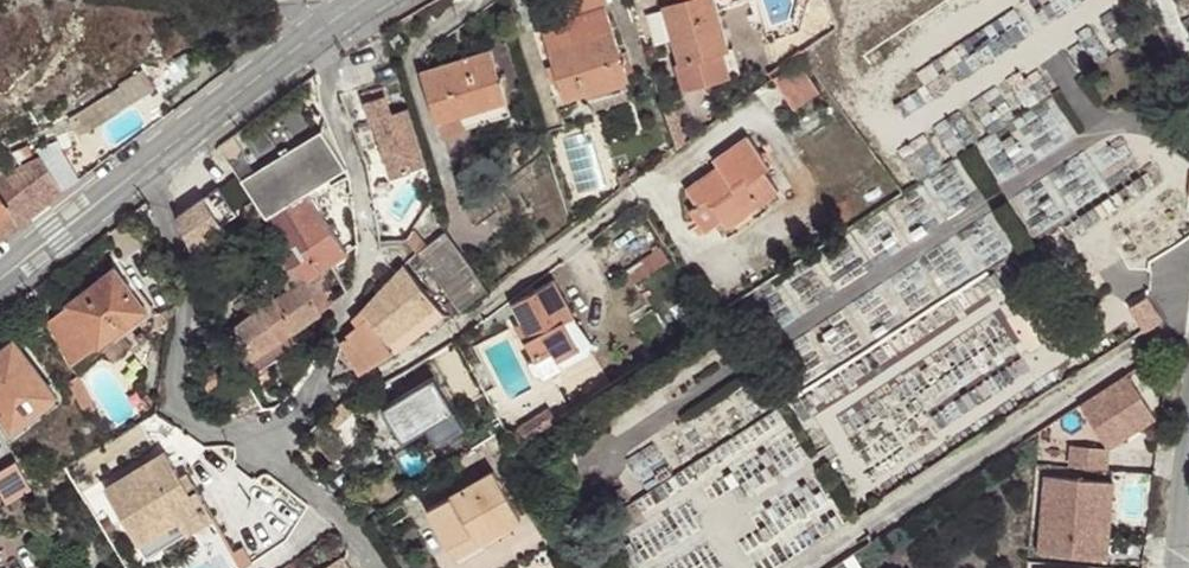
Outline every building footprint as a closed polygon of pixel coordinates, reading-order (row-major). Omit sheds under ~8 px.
[(723,51),(729,49),(714,0),(679,0),(661,6),(679,63),(676,64),(685,90),(730,76),(723,51)] [(605,7),(566,19),(569,26),(545,33),(565,97),(586,90),(625,78),(628,77),(605,7)] [(400,32),(389,39),(396,49),(407,41),(400,32)] [(729,49),(723,51),(730,76),(741,73),(733,49),(729,49)] [(491,51),(422,73),(442,135),(511,113),(491,51)] [(775,78),(795,109),(819,94),(798,62),(775,78)] [(154,71),(73,112),(83,133),(165,92),(154,71)] [(631,97),(625,78),(586,90),(592,109),(631,97)] [(395,176),(429,165),(410,109),(393,114),(384,87),(365,93),(374,122),(376,121),(395,176)] [(63,149),(72,146),(67,131),(58,134),(63,149)] [(322,131),(244,182),(286,247),(298,240),(320,273),(334,262),(348,253),(321,211),(309,192),(328,180),(347,168),(322,131)] [(748,137),(716,160),(720,165),(688,188),(698,203),(699,202),(707,197),(711,203),(728,225),(778,190),(763,169),(768,166),(748,137)] [(65,192),(39,158),(0,187),(0,241),(65,192)] [(328,180),(309,192),(321,211),(339,197),(328,180)] [(219,192),(185,211),(208,250),(242,232),(219,192)] [(707,197),(699,202),(704,208),(711,203),(707,197)] [(408,240),(418,253),(427,246),(415,229),(408,240)] [(418,253),(461,311),(488,290),(445,232),(427,246),(418,253)] [(298,240),(286,247),(307,281),(320,273),(298,240)] [(286,247),(270,258),(289,288),(278,296),(295,331),(350,291),(334,262),(320,273),(307,281),(286,247)] [(627,269),(635,281),(668,261),(659,248),(627,269)] [(405,264),(362,310),(394,348),(396,350),(445,311),(405,264)] [(117,267),(47,322),(72,365),(99,344),(101,346),(149,308),(117,267)] [(573,316),(554,280),(513,303),(523,321),(517,324),(536,361),(530,364),(536,375),(545,376),(562,367),(558,360),(580,348),(565,320),(573,316)] [(295,331),(278,296),(237,326),(258,371),(302,340),(295,331)] [(1129,307),(1145,331),(1163,319),(1147,296),(1129,307)] [(394,348),(362,310),(352,320),(359,327),(341,343),(360,372),(394,348)] [(593,341),(573,316),(565,320),(580,348),(558,360),(562,367),(590,351),(593,341)] [(0,351),(0,414),(6,421),(25,407),(30,415),(56,395),(14,341),(0,351)] [(74,384),(94,412),(103,405),(118,426),(141,410),(107,361),(74,384)] [(1158,416),(1129,373),(1082,404),(1109,447),(1120,440),(1124,422),(1128,418),(1147,422),(1158,416)] [(396,406),(414,440),(468,411),(449,377),(396,406)] [(25,407),(6,421),(12,429),(30,415),(25,407)] [(520,428),(526,438),(556,417),(550,408),(520,428)] [(309,432),(335,462),(370,431),(352,412),(334,429),(324,419),(309,432)] [(1120,440),(1147,422),(1128,418),(1124,422),(1120,440)] [(508,435),(514,444),(526,438),(520,428),(508,435)] [(510,454),(498,436),(459,461),(471,479),(510,454)] [(1071,466),(1107,468),(1109,447),(1073,445),(1071,466)] [(166,451),(106,487),(140,543),(180,519),(185,526),(211,510),(197,489),(191,493),(183,479),(166,451)] [(6,500),(32,487),(18,460),(0,470),(0,489),(6,500)] [(494,472),(428,510),(448,545),(476,528),(484,541),(521,519),(494,472)] [(189,475),(183,479),(191,493),(197,489),(189,475)] [(1045,477),(1038,554),(1106,560),(1108,540),(1095,539),(1097,512),(1112,497),(1113,483),(1045,477)] [(1095,539),(1108,540),(1112,497),(1097,512),(1095,539)] [(180,519),(140,543),(148,557),(215,517),(211,510),(185,526),(180,519)] [(476,528),(448,545),(455,557),(484,541),(476,528)] [(345,558),(329,567),(351,567),(345,558)]
